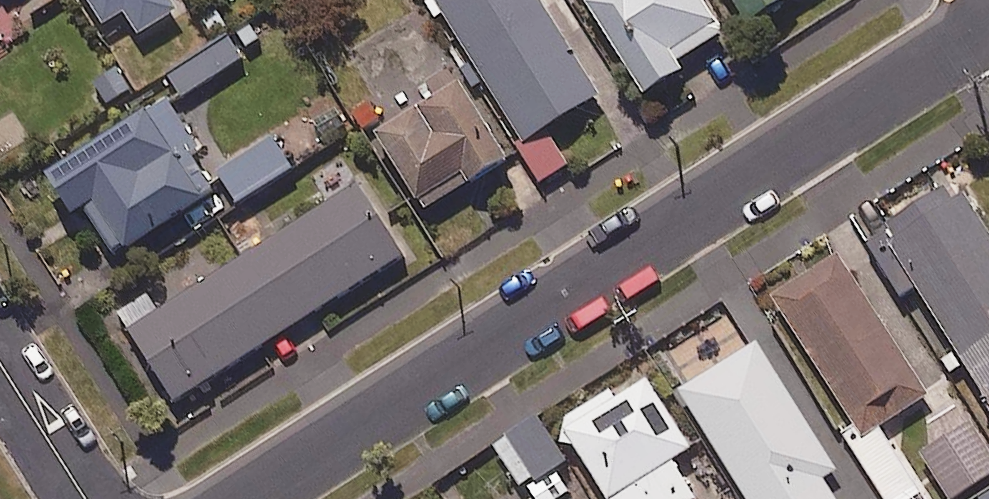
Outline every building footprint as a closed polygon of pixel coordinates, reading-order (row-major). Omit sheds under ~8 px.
[(168,0),(86,0),(104,28),(126,15),(140,37),(177,14),(168,0)] [(541,0),(436,0),(529,151),(551,137),(605,105),(541,0)] [(653,106),(690,83),(683,71),(729,41),(703,0),(585,0),(653,106)] [(757,40),(801,12),(798,6),(808,0),(732,0),(757,40)] [(245,58),(232,36),(170,74),(183,96),(245,58)] [(477,200),(518,176),(467,91),(462,93),(451,73),(426,88),(439,109),(384,142),(429,220),(474,194),(477,200)] [(98,210),(126,255),(218,197),(193,157),(201,152),(169,102),(51,176),(80,221),(98,210)] [(292,169),(271,137),(219,172),(240,204),(292,169)] [(529,151),(521,156),(541,189),(571,170),(551,137),(529,151)] [(955,171),(887,214),(903,238),(877,254),(901,292),(919,280),(988,391),(988,225),(955,171)] [(403,259),(357,187),(121,337),(167,409),(403,259)] [(781,304),(854,418),(839,427),(885,498),(906,498),(924,487),(882,421),(927,392),(845,264),(781,304)] [(757,337),(681,386),(752,498),(840,498),(822,471),(836,463),(757,337)] [(692,441),(644,365),(562,417),(610,493),(614,498),(686,498),(696,493),(672,454),(692,441)] [(533,473),(551,498),(571,484),(557,462),(568,454),(538,411),(495,440),(523,480),(533,473)] [(971,416),(922,447),(951,495),(988,472),(988,446),(971,416)]
